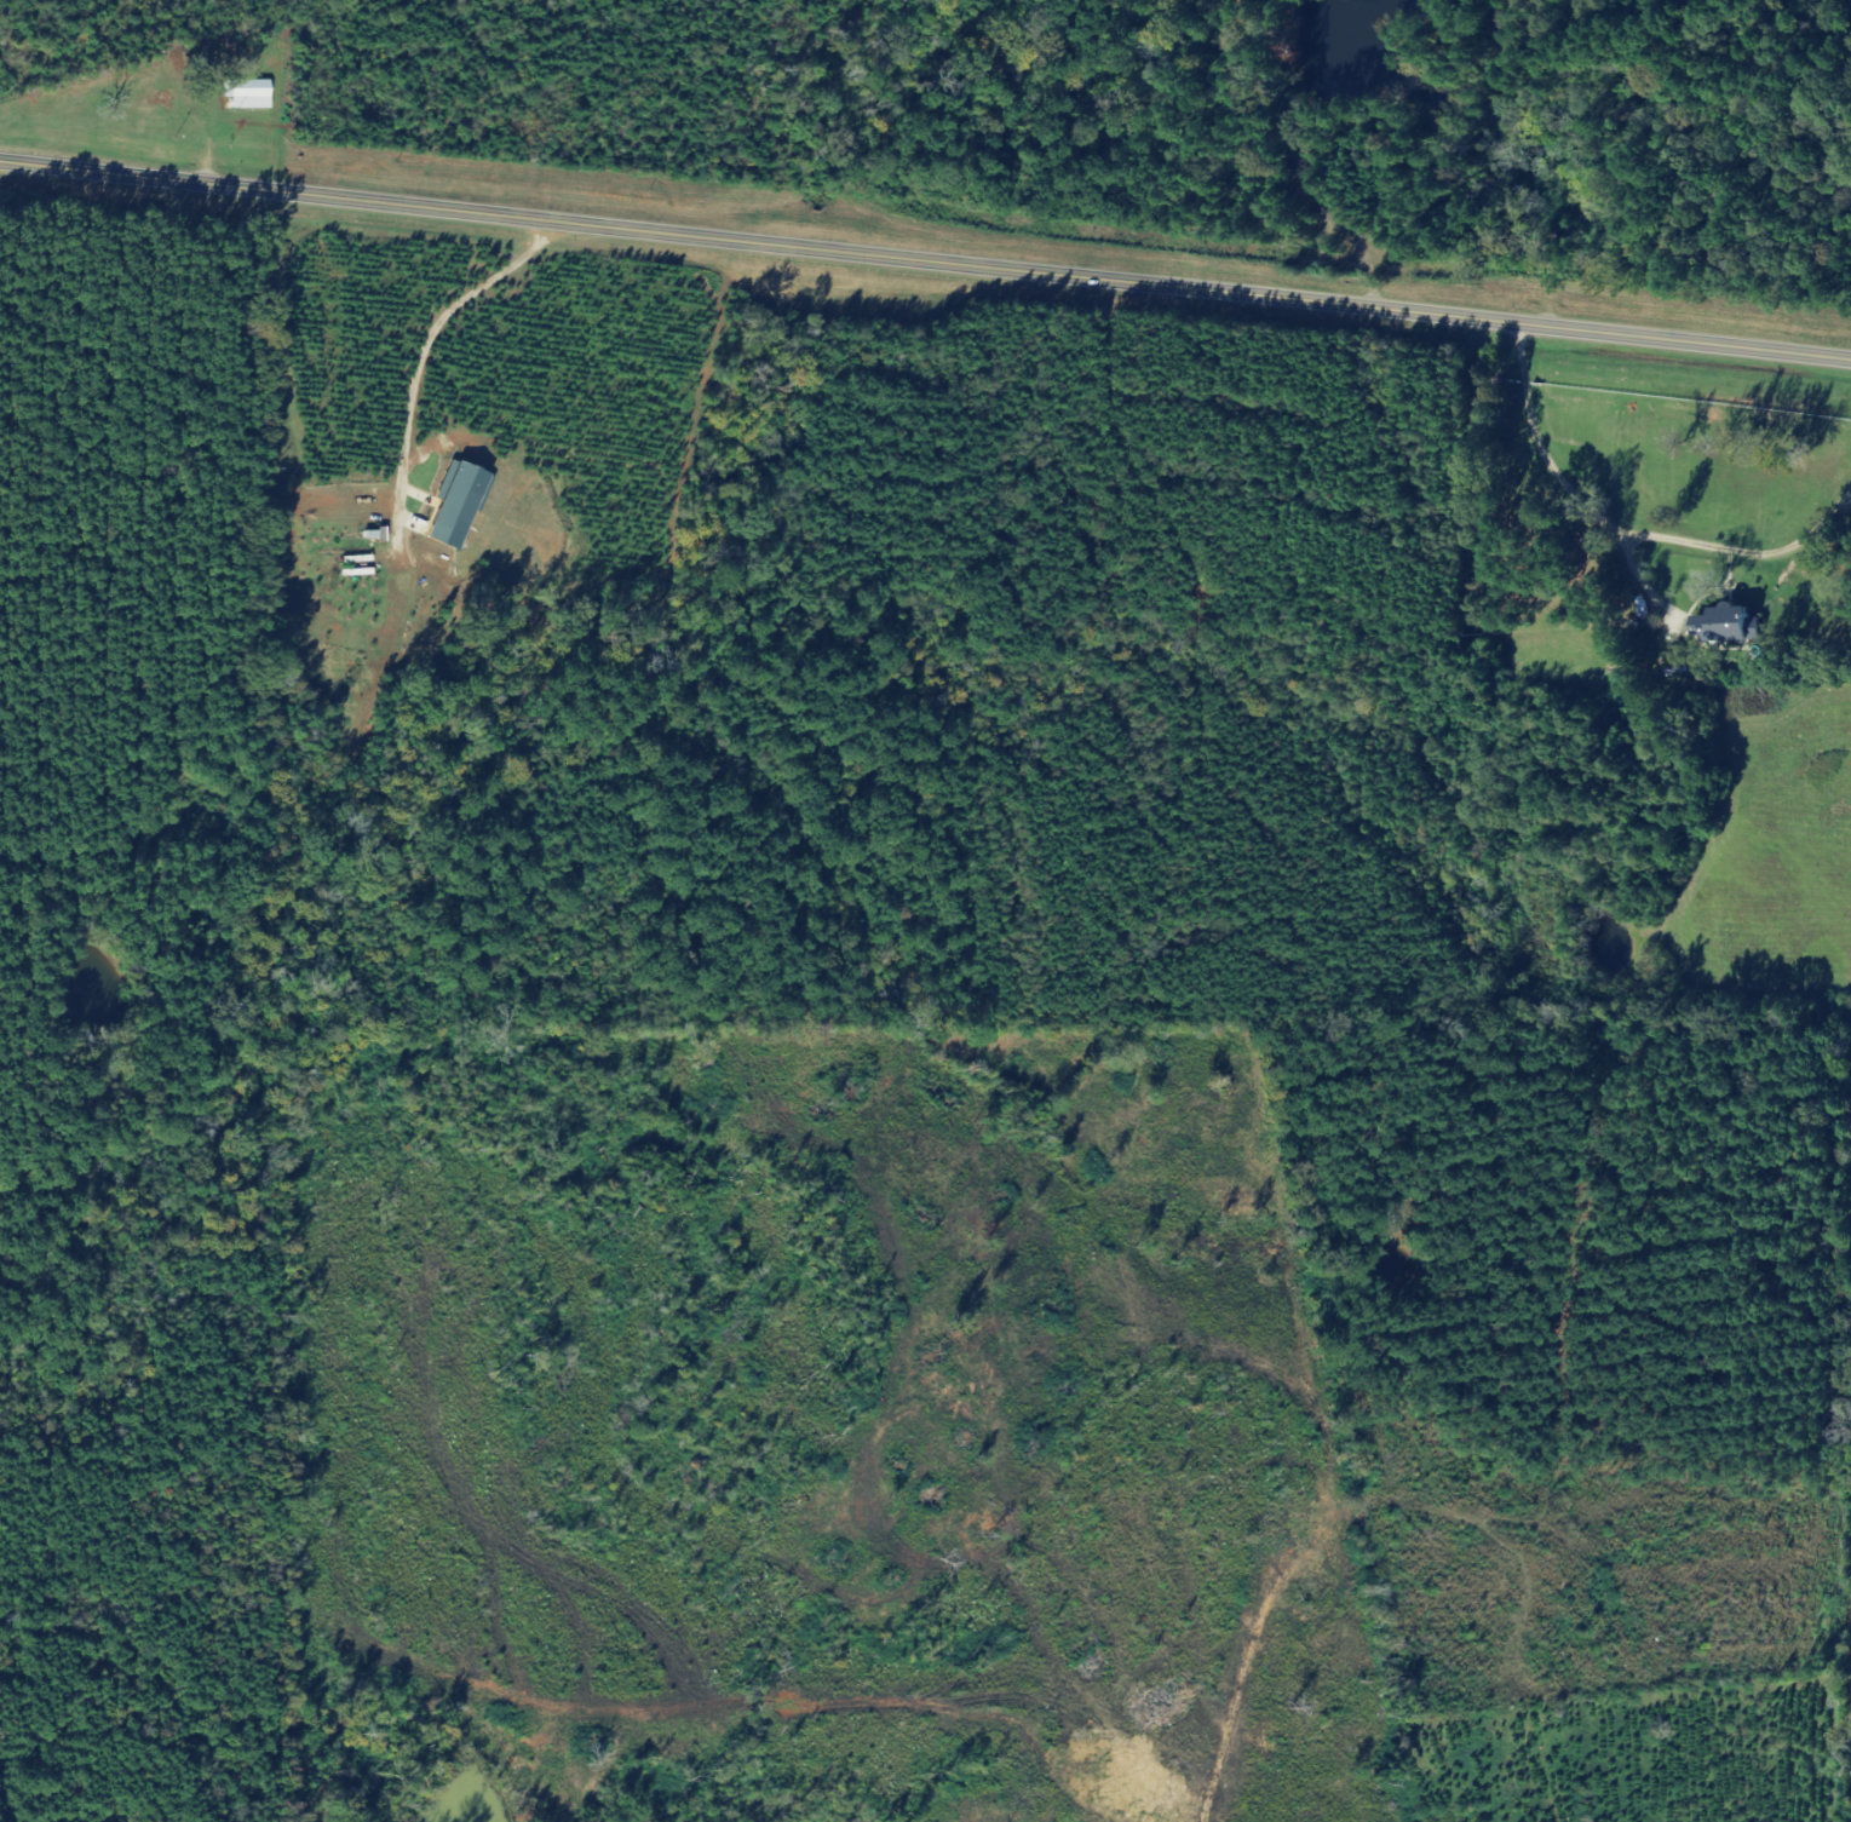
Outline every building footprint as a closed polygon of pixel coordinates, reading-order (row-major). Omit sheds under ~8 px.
[(464,554),(495,476),(456,461),(440,500),(446,503),(431,541),(464,554)] [(1770,643),(1769,620),(1761,620),(1760,608),(1719,610),(1719,618),(1705,619),(1707,639),(1716,639),(1716,646),(1770,643)]
